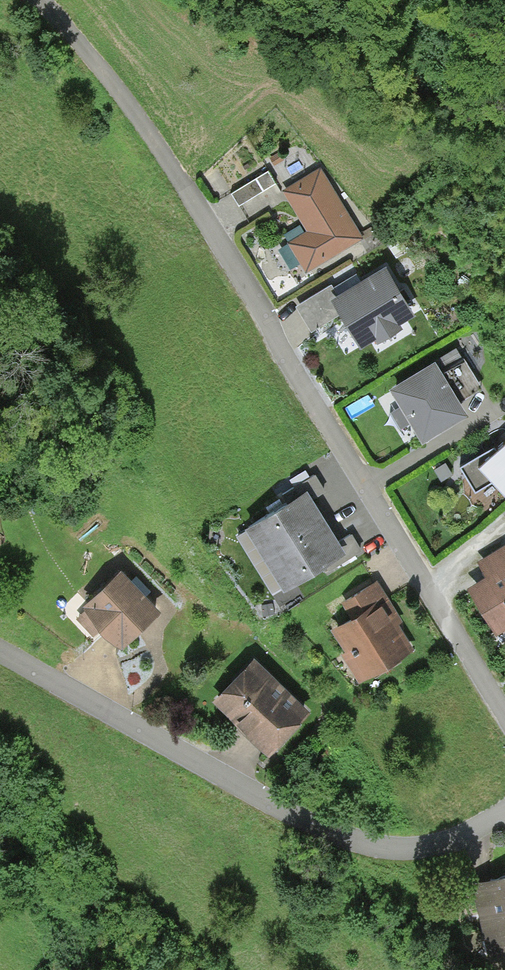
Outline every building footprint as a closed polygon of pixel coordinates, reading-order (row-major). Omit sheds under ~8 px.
[(279,150),(269,157),(274,165),(284,158),(279,150)] [(306,269),(363,234),(320,164),(281,188),(300,219),(307,229),(288,241),(306,269)] [(231,190),(238,202),(276,180),(269,168),(231,190)] [(336,289),(331,292),(342,309),(361,341),(375,332),(378,336),(403,320),(400,315),(416,306),(386,258),(336,289)] [(331,280),(296,302),(311,328),(342,309),(331,292),(336,289),(331,280)] [(435,353),(389,381),(422,434),(442,422),(468,406),(435,353)] [(479,457),(504,485),(504,433),(479,457)] [(452,471),(445,460),(435,467),(442,477),(452,471)] [(286,489),(289,493),(306,482),(314,494),(326,486),(315,470),(286,489)] [(245,520),(263,551),(325,512),(314,494),(306,482),(289,493),(245,520)] [(341,537),(325,512),(263,551),(284,583),(324,559),(346,545),(341,537)] [(352,530),(341,537),(346,545),(324,559),(329,567),(362,546),(352,530)] [(477,558),(485,571),(468,581),(497,627),(504,622),(504,541),(477,558)] [(120,563),(82,600),(86,605),(75,615),(93,633),(104,622),(122,641),(142,622),(160,605),(120,563)] [(376,576),(341,598),(349,610),(330,622),(346,648),(341,651),(359,679),(413,646),(398,622),(402,619),(376,576)] [(290,722),(309,702),(255,652),(212,696),(266,747),(290,722)] [(471,877),(488,950),(504,946),(504,869),(471,877)]
